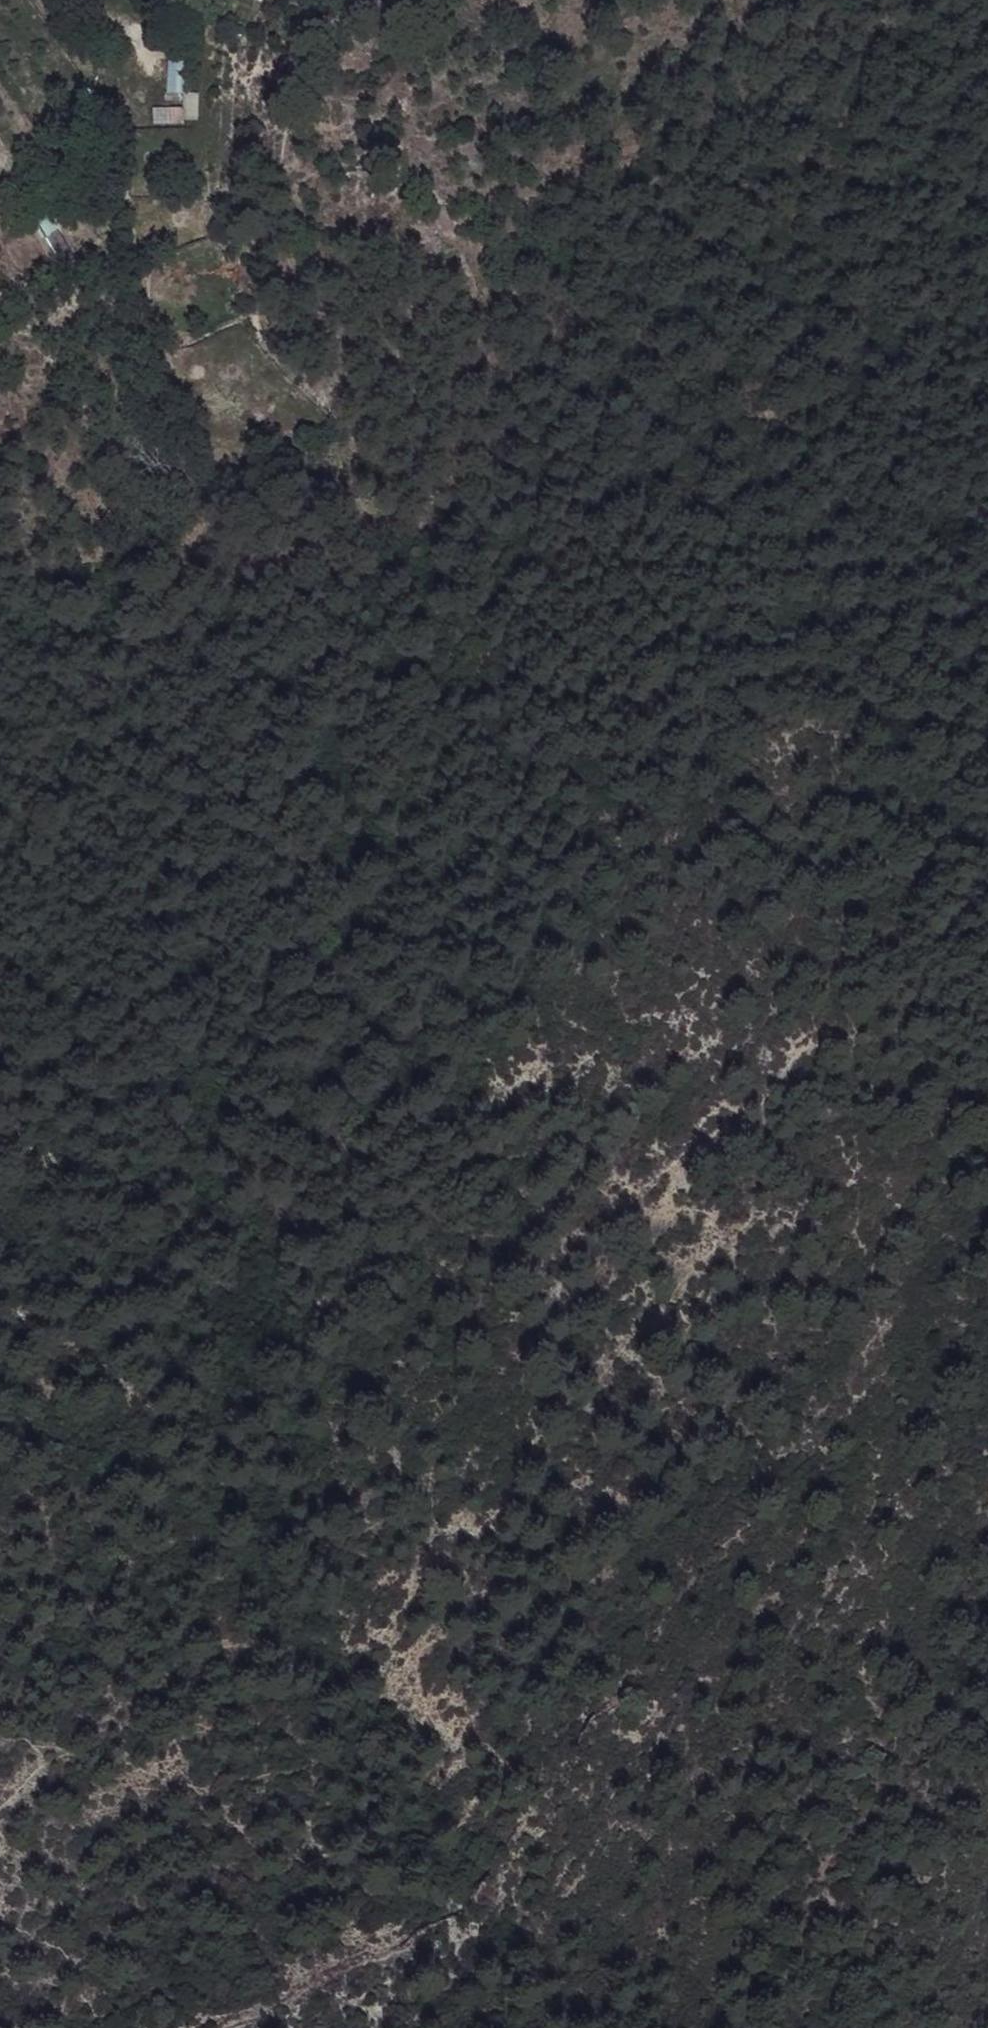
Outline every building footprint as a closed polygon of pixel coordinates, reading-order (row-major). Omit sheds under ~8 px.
[(195,92),(195,63),(176,64),(176,93),(195,92)]
